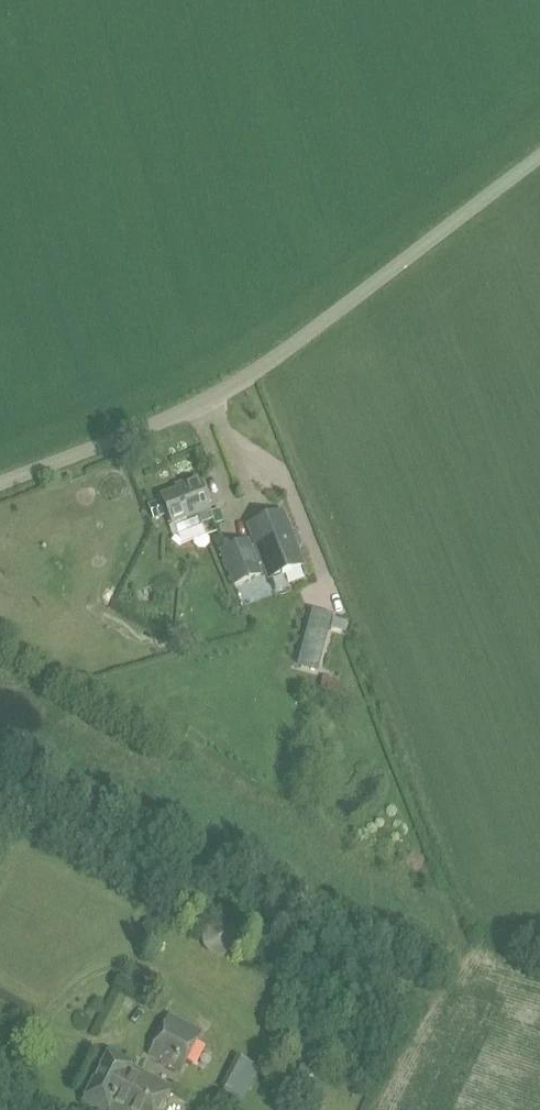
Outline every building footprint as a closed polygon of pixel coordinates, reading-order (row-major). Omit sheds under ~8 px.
[(179,536),(203,527),(202,525),(214,520),(199,481),(182,487),(183,489),(162,498),(163,500),(148,505),(154,520),(168,514),(173,525),(174,525),(179,536)] [(249,528),(270,579),(302,567),(296,551),(300,549),(303,544),(299,533),(293,531),(289,533),(282,515),(249,528)] [(206,527),(185,534),(190,549),(211,541),(206,527)] [(332,617),(313,611),(298,664),(318,670),(332,617)] [(337,681),(323,678),(321,687),(335,691),(337,681)] [(215,954),(219,955),(223,955),(227,954),(231,951),(235,948),(237,943),(238,938),(238,933),(236,929),(234,926),(231,923),(227,921),(222,919),(217,920),(212,921),(208,924),(205,927),(203,931),(202,935),(202,940),(204,944),(206,949),(210,952),(215,954)] [(147,1055),(182,1073),(201,1032),(167,1014),(147,1055)] [(173,1089),(130,1066),(131,1065),(108,1053),(83,1102),(99,1109),(162,1109),(173,1089)] [(307,1081),(311,1074),(302,1068),(297,1076),(307,1081)] [(237,1090),(207,1102),(210,1109),(245,1109),(237,1090)]
